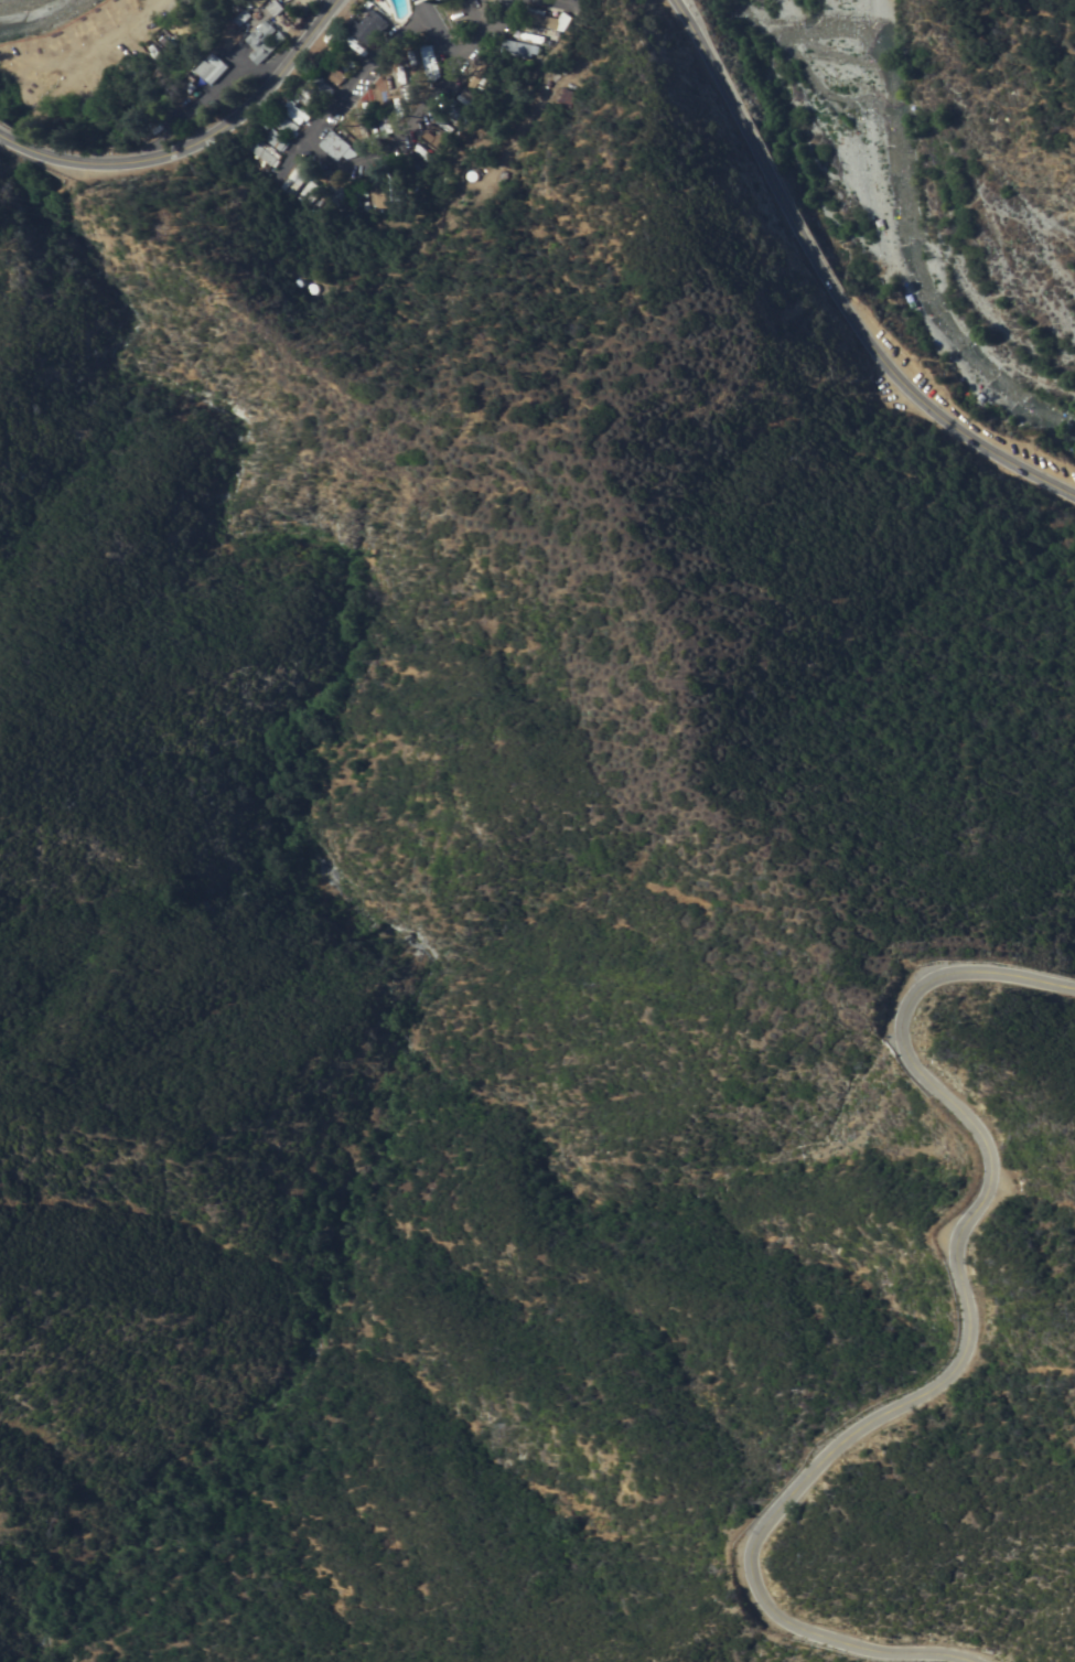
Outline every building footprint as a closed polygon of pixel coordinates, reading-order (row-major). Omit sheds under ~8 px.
[(266,6),(272,0),(279,0),(284,7),(275,15),(266,6)] [(563,10),(568,13),(569,17),(570,19),(565,26),(552,41),(556,26),(515,19),(517,8),(528,10),(529,6),(546,9),(545,14),(558,17),(563,10)] [(374,8),(391,23),(384,32),(380,30),(369,43),(350,26),(356,19),(361,23),(374,8)] [(268,18),(287,37),(278,45),(270,36),(267,39),(276,49),(258,65),(249,55),(256,49),(246,39),(268,18)] [(517,26),(520,28),(522,23),(538,28),(537,32),(549,34),(547,43),(515,36),(517,26)] [(227,33),(225,33),(225,29),(227,28),(227,25),(233,25),(233,28),(235,26),(236,35),(234,35),(234,44),(237,43),(237,47),(235,47),(235,51),(228,51),(227,33)] [(537,44),(534,61),(507,55),(508,49),(501,47),(503,37),(537,44)] [(147,44),(150,41),(154,46),(158,42),(162,46),(160,47),(164,52),(161,54),(165,58),(162,63),(157,57),(154,58),(151,54),(152,53),(147,46),(147,44)] [(428,83),(421,43),(428,42),(428,44),(433,43),(436,55),(437,54),(441,75),(428,83)] [(356,61),(347,72),(333,58),(337,53),(334,51),(338,45),(356,61)] [(198,69),(215,51),(230,65),(214,83),(206,76),(198,69)] [(474,73),(467,69),(474,56),(481,60),(485,51),(492,54),(487,63),(494,65),(481,92),(467,85),(474,73)] [(157,69),(150,76),(142,67),(144,65),(139,60),(138,61),(137,58),(137,57),(136,56),(140,52),(157,69)] [(347,75),(340,85),(315,64),(324,54),(347,75)] [(335,88),(326,97),(318,89),(319,88),(312,82),(309,86),(302,79),(308,74),(313,78),(315,76),(322,83),(325,79),(335,88)] [(567,105),(562,104),(562,105),(558,103),(561,94),(557,93),(560,85),(573,89),(567,105)] [(402,115),(396,116),(396,112),(393,112),(390,100),(393,99),(391,92),(399,90),(402,115)] [(479,104),(475,109),(456,97),(460,92),(479,104)] [(471,116),(463,125),(443,106),(447,101),(448,101),(452,97),(471,116)] [(289,107),(287,104),(290,99),(291,100),(293,98),(297,101),(295,104),(302,109),(304,107),(312,112),(310,115),(313,117),(309,122),(304,118),(300,124),(286,111),(289,107)] [(300,126),(297,130),(295,129),(291,133),(282,126),(280,129),(277,127),(278,126),(275,122),(273,125),(270,121),(277,114),(273,111),(275,110),(272,107),(275,104),(300,126)] [(388,107),(389,118),(390,117),(393,130),(388,131),(388,136),(381,137),(377,109),(388,107)] [(60,109),(67,119),(56,128),(49,117),(60,109)] [(288,138),(284,141),(288,143),(282,151),(266,138),(269,135),(271,136),(272,132),(271,131),(275,127),(288,138)] [(346,158),(342,153),(338,158),(334,159),(320,144),(319,142),(332,128),(351,144),(350,146),(356,152),(355,154),(346,158)] [(438,152),(421,136),(427,129),(433,136),(439,130),(449,140),(438,152)] [(258,136),(270,146),(271,144),(276,149),(275,150),(280,154),(277,159),(279,161),(273,167),(271,164),(270,165),(249,147),(258,136)] [(400,162),(406,154),(412,160),(416,156),(423,163),(419,168),(424,172),(419,179),(400,162)] [(299,160),(310,170),(288,195),(277,185),(299,160)] [(373,178),(372,176),(380,175),(383,210),(375,211),(374,207),(368,207),(367,179),(373,178)] [(309,179),(320,189),(304,206),(292,195),(309,179)] [(355,181),(356,184),(357,184),(357,193),(356,193),(357,206),(350,207),(348,182),(355,181)] [(327,185),(327,183),(334,183),(334,185),(340,184),(341,206),(327,206),(326,185),(327,185)] [(384,185),(396,185),(397,202),(385,202),(384,185)]
